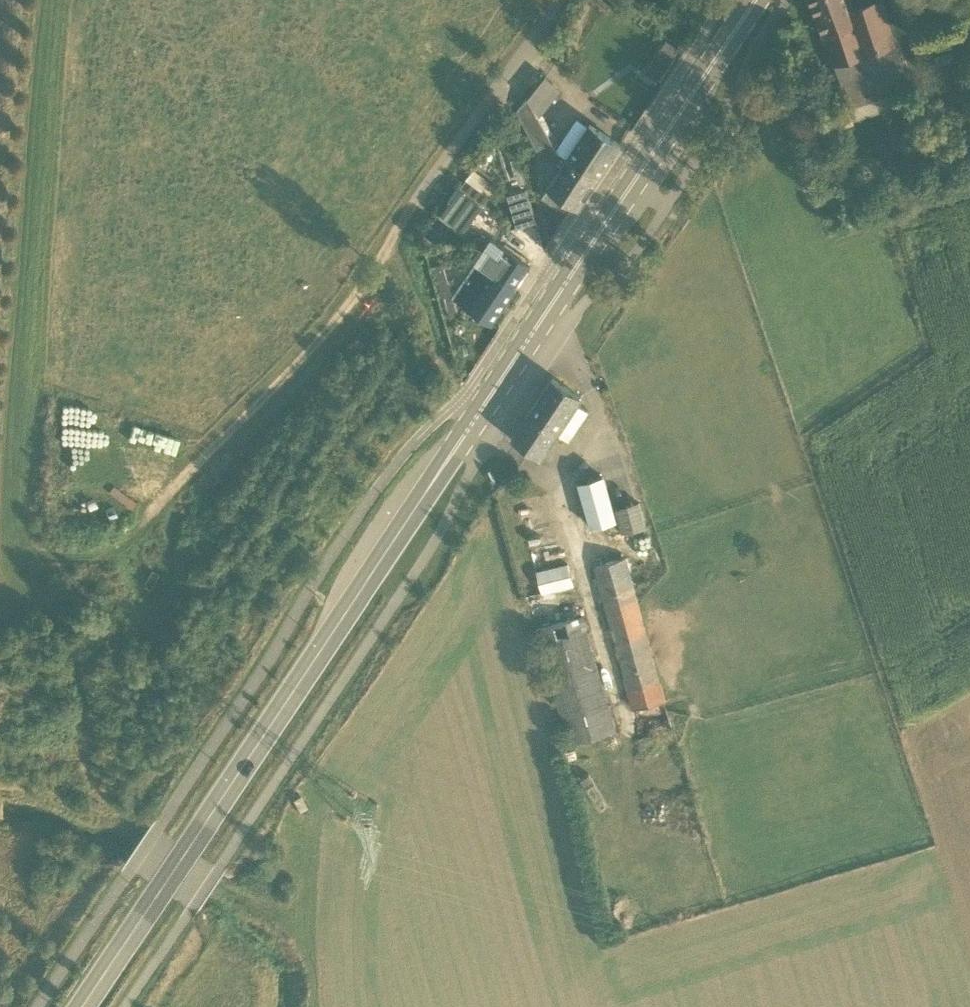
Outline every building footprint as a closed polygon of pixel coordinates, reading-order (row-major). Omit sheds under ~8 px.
[(850,4),(848,1),(850,0),(812,0),(826,33),(823,34),(834,62),(836,61),(850,107),(912,87),(883,0),(861,0),(850,4)] [(665,79),(679,44),(661,37),(648,72),(665,79)] [(528,97),(537,114),(558,88),(546,75),(528,97)] [(517,109),(544,158),(557,151),(537,114),(528,97),(517,109)] [(590,123),(568,157),(598,177),(620,143),(590,123)] [(548,188),(544,194),(570,212),(575,205),(578,207),(598,177),(568,157),(548,188)] [(457,186),(439,212),(463,229),(482,203),(457,186)] [(527,189),(510,195),(519,222),(536,217),(527,189)] [(436,249),(449,230),(434,219),(420,237),(436,249)] [(531,266),(498,243),(489,255),(483,251),(453,295),(453,296),(454,296),(492,322),(531,266)] [(453,296),(453,295),(444,263),(434,266),(447,312),(457,309),(454,296),(453,296)] [(512,438),(531,451),(541,458),(582,397),(553,377),(512,438)] [(580,482),(593,526),(615,520),(602,476),(580,482)] [(615,508),(622,533),(645,527),(639,502),(615,508)] [(592,566),(631,709),(665,700),(654,657),(625,557),(592,566)] [(536,571),(542,591),(542,594),(550,592),(574,585),(567,562),(536,571)] [(580,622),(578,617),(536,628),(568,744),(616,731),(584,621),(580,622)]
